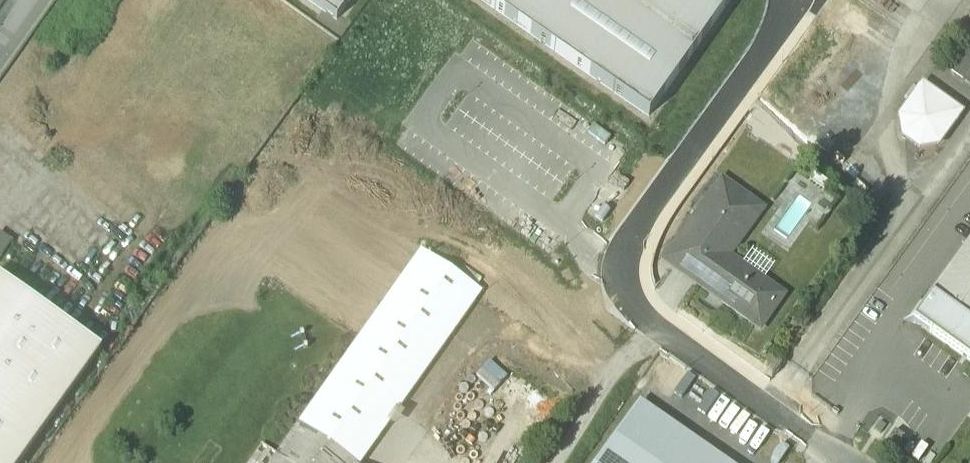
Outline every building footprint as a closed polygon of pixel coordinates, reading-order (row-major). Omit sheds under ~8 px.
[(338,21),(352,0),(308,0),(338,21)] [(650,119),(733,0),(481,0),(650,119)] [(954,70),(969,82),(969,47),(954,70)] [(961,114),(923,86),(900,117),(903,137),(919,148),(939,145),(961,114)] [(672,264),(696,281),(725,302),(744,273),(728,261),(763,212),(722,183),(697,217),(703,221),(690,239),(672,264)] [(0,235),(0,260),(12,242),(0,234),(0,235)] [(932,296),(969,324),(969,243),(932,296)] [(272,462),(362,462),(481,293),(476,289),(459,277),(422,251),(277,456),(272,462)] [(481,282),(464,270),(459,277),(476,289),(481,282)] [(744,273),(725,302),(721,306),(750,326),(758,314),(763,317),(778,296),(744,273)] [(101,350),(0,278),(0,462),(20,462),(101,350)] [(932,296),(913,322),(969,363),(969,324),(932,296)] [(640,398),(596,462),(734,462),(640,398)] [(251,462),(272,462),(277,456),(262,446),(251,462)]
